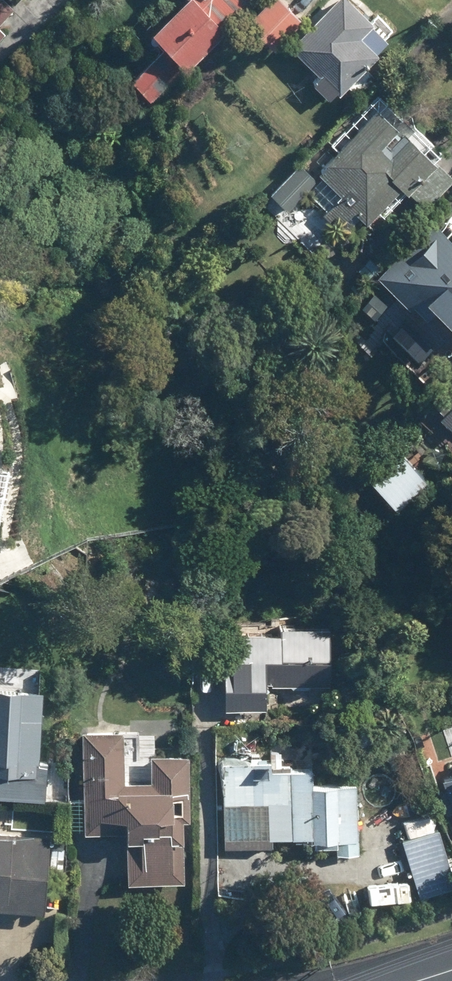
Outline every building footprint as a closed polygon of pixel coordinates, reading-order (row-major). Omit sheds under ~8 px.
[(17,6),(12,0),(0,0),(0,21),(17,6)] [(184,4),(157,32),(168,42),(131,80),(154,103),(254,0),(180,0),(184,4)] [(248,21),(275,48),(304,20),(285,0),(269,0),(248,21)] [(352,0),(338,0),(291,44),(321,76),(313,83),(330,102),(348,85),(358,95),(377,77),(368,66),(385,50),(382,47),(389,40),(352,0)] [(320,175),(303,159),(270,192),(293,215),(310,198),(344,232),(364,212),(373,222),(384,212),(388,216),(410,193),(427,210),(451,184),(451,165),(442,155),(446,150),(386,90),(382,94),(331,145),(340,155),(320,175)] [(442,223),(389,279),(431,319),(438,311),(451,324),(451,232),(442,223)] [(403,450),(376,475),(401,503),(429,478),(403,450)] [(334,686),(337,621),(280,618),(280,627),(230,625),(226,705),(272,707),(273,684),(334,686)] [(0,688),(0,797),(48,800),(51,761),(43,760),(48,691),(0,688)] [(129,884),(192,884),(194,750),(147,750),(147,781),(127,781),(128,729),(87,728),(86,832),(129,832),(129,884)] [(317,764),(225,760),(221,844),(273,847),(273,837),(316,838),(316,845),(338,846),(337,853),(362,854),(365,784),(316,782),(317,764)] [(443,776),(451,811),(451,773),(443,776)] [(405,838),(422,894),(451,885),(451,865),(440,827),(405,838)] [(0,831),(0,907),(48,910),(53,834),(0,831)]
